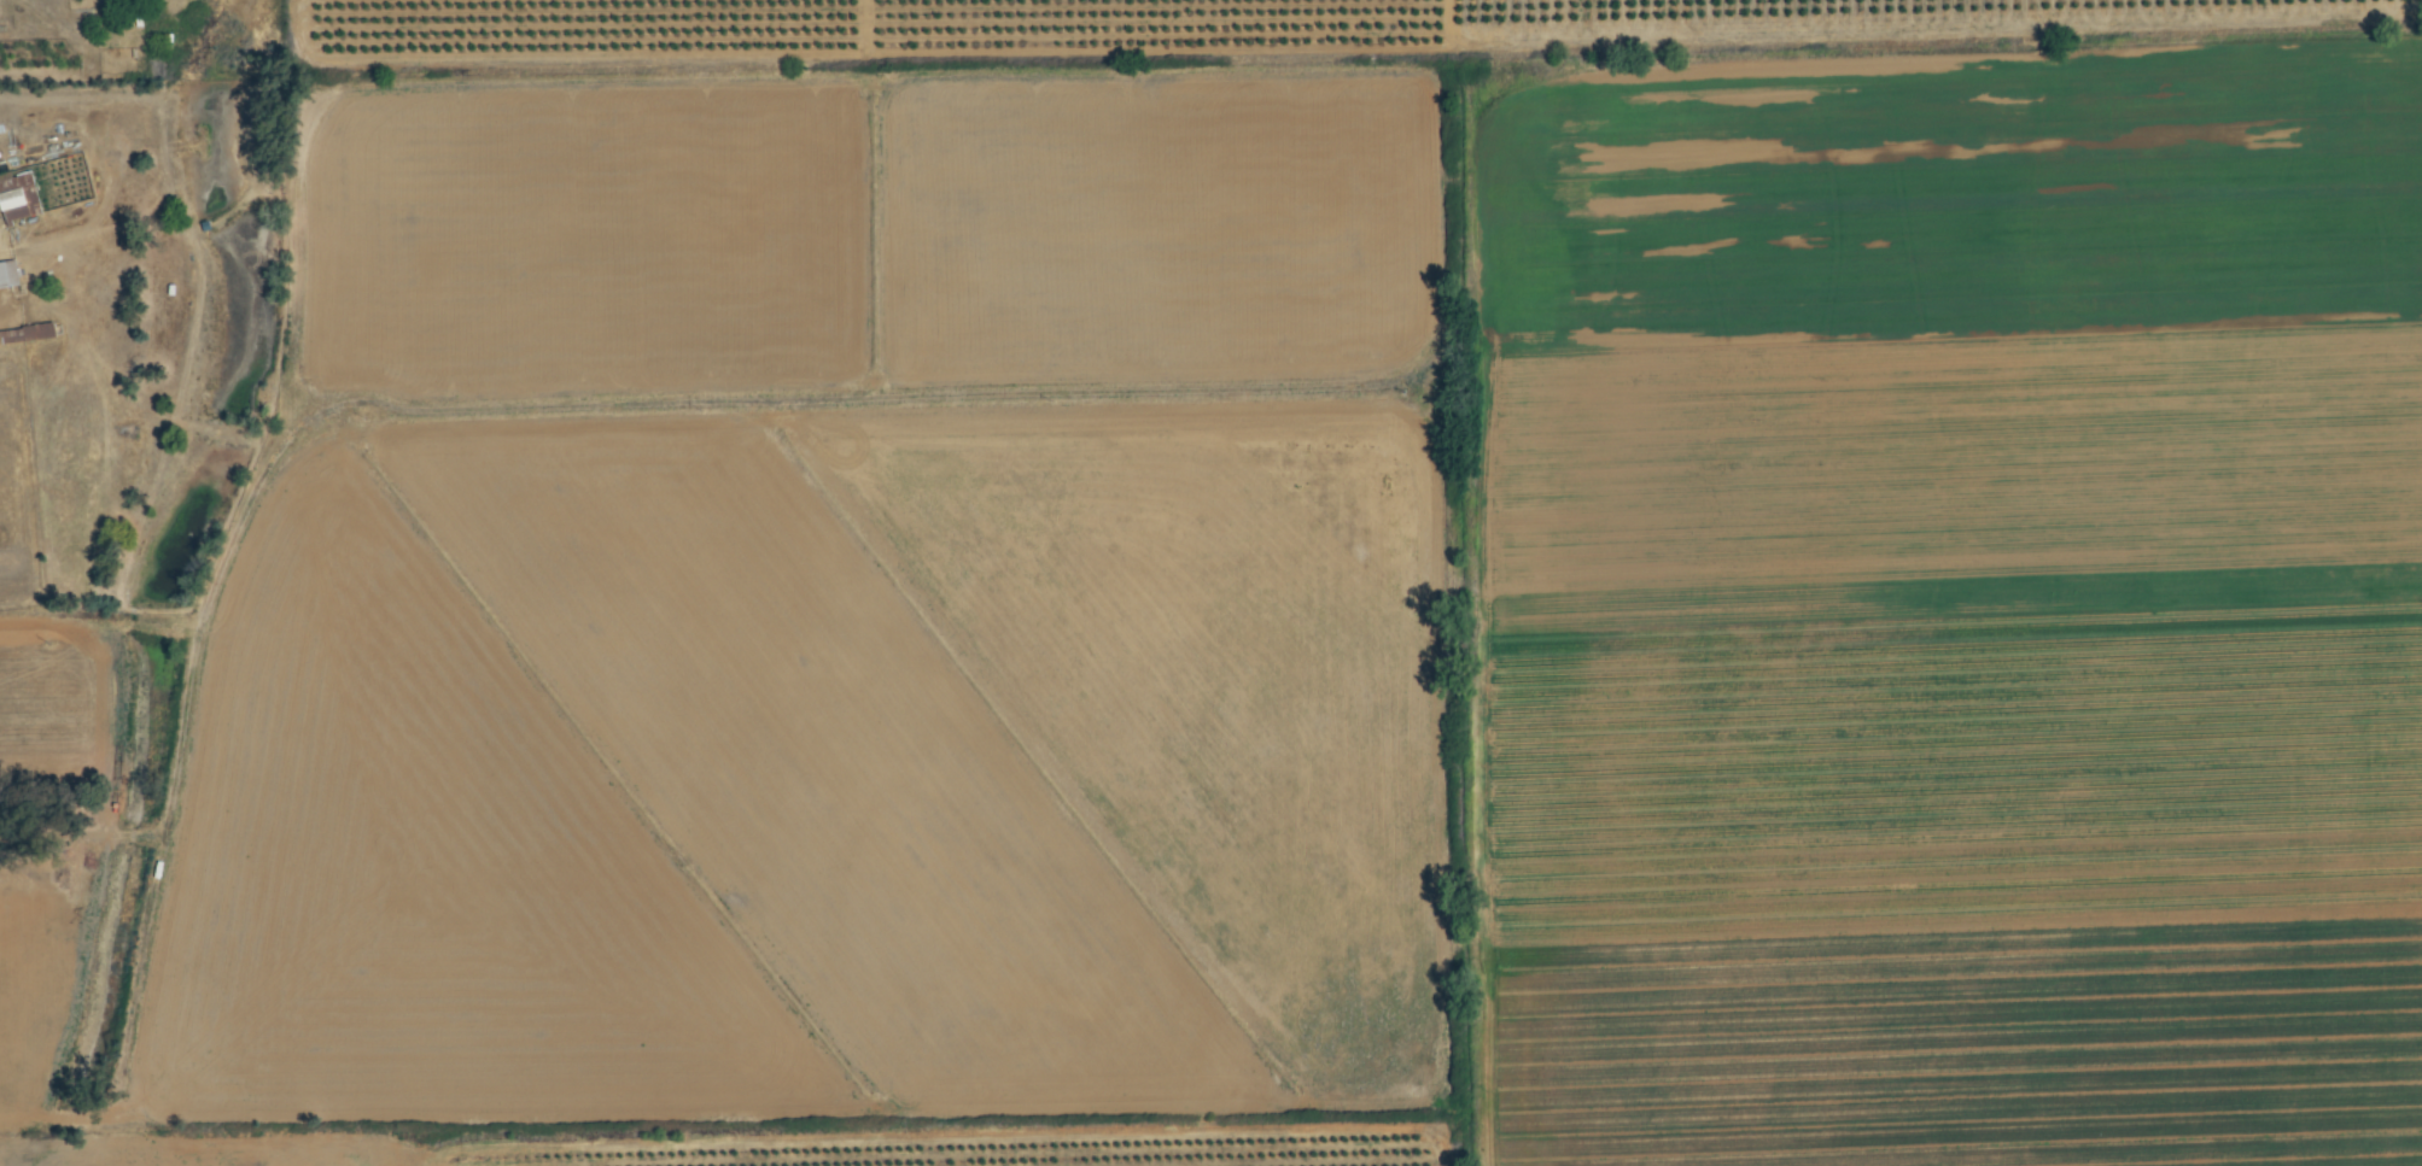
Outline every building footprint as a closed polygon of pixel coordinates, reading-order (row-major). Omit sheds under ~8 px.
[(39,215),(30,180),(0,188),(0,220),(1,225),(39,215)] [(12,260),(0,263),(0,286),(17,283),(12,260)] [(52,342),(51,327),(0,329),(0,344),(52,342)]
